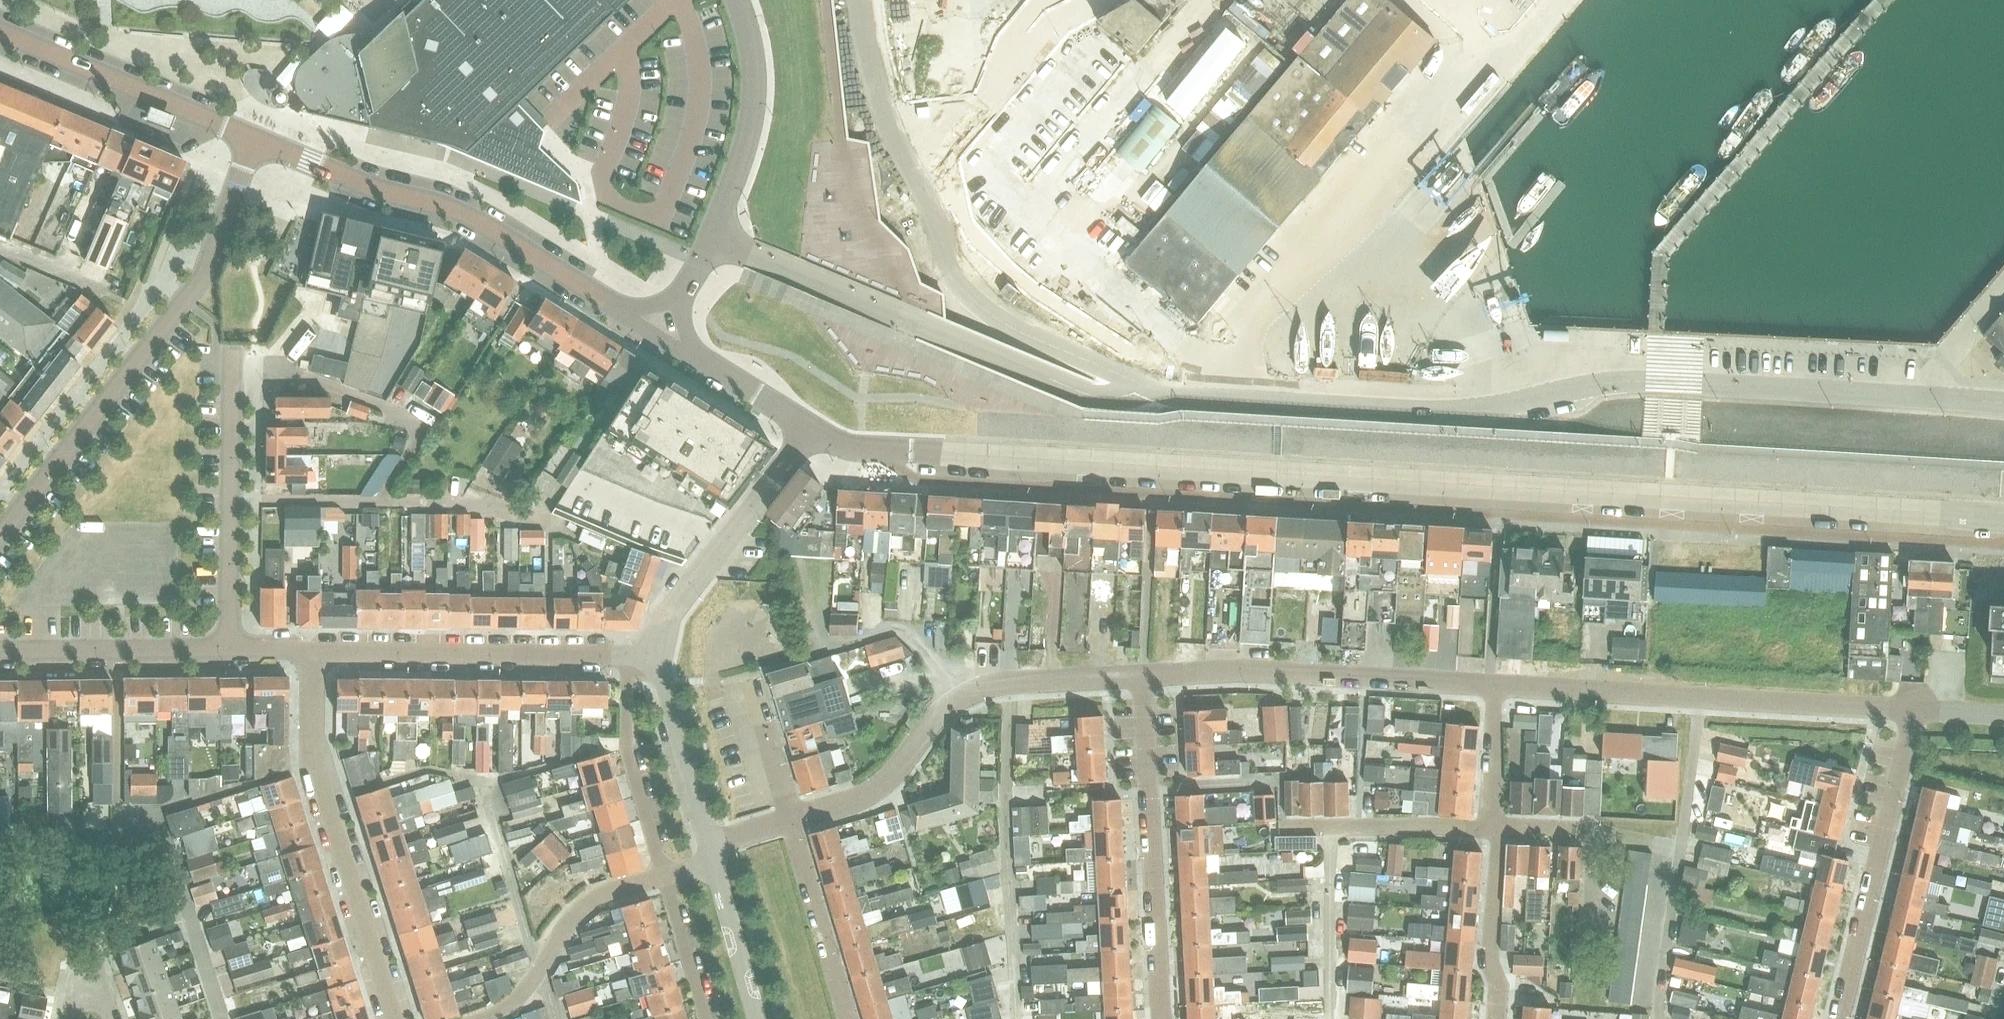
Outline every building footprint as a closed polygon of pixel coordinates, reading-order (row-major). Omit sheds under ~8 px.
[(353,65),(368,128),(446,146),(450,147),(452,148),(578,201),(574,184),(536,149),(538,140),(541,132),(516,106),(523,99),(627,0),(422,0),(405,16),(395,25),(393,36),(390,46),(377,42),(358,60),(353,65)] [(915,53),(989,44),(984,0),(909,0),(915,53)] [(1371,118),(1435,42),(1386,0),(1347,0),(1299,57),(1290,66),(1248,120),(1124,268),(1197,327),(1371,118)] [(296,80),(296,84),(297,88),(298,93),(300,96),(303,100),(305,103),(308,106),(311,109),(312,110),(311,113),(308,112),(308,114),(328,118),(351,124),(368,128),(353,65),(358,60),(356,54),(371,40),(369,39),(360,37),(352,37),(345,38),(342,38),(336,40),(329,43),(322,48),(316,54),(304,65),(301,69),(299,72),(297,76),(296,80)] [(0,91),(0,173),(32,98),(2,85),(0,91)] [(32,98),(0,173),(0,238),(6,240),(32,178),(47,143),(61,110),(32,98)] [(47,143),(32,178),(40,181),(48,163),(68,161),(72,153),(86,120),(61,110),(47,143)] [(109,130),(86,120),(68,161),(92,171),(95,163),(109,130)] [(109,130),(95,163),(110,169),(109,174),(117,177),(133,140),(126,137),(123,133),(117,130),(112,131),(109,130)] [(117,177),(83,260),(106,270),(132,208),(143,182),(157,150),(133,140),(117,177)] [(143,182),(132,208),(143,212),(152,192),(168,199),(184,162),(157,150),(143,182)] [(321,212),(303,288),(344,297),(340,317),(357,321),(359,313),(362,300),(365,287),(378,230),(379,226),(336,216),(321,212)] [(378,230),(365,287),(391,294),(426,302),(427,302),(441,245),(422,240),(378,230)] [(473,297),(492,268),(463,249),(441,284),(470,302),(473,297)] [(1,260),(0,263),(0,275),(19,286),(26,274),(1,260)] [(492,268),(473,297),(488,306),(483,313),(494,320),(502,306),(500,305),(515,282),(492,268)] [(64,331),(25,300),(0,281),(0,336),(26,356),(36,343),(46,351),(51,344),(53,345),(64,331)] [(365,287),(362,300),(388,307),(391,294),(365,287)] [(77,314),(64,331),(81,344),(89,351),(112,321),(79,295),(69,308),(77,314)] [(362,300),(359,313),(385,319),(388,307),(362,300)] [(556,348),(574,320),(543,300),(534,314),(520,306),(497,343),(509,350),(515,341),(516,342),(525,328),(539,337),(535,344),(552,354),(556,348)] [(1983,335),(2003,353),(1997,361),(2003,368),(2003,311),(1983,335)] [(357,321),(356,325),(382,332),(385,319),(359,313),(357,321)] [(620,349),(574,320),(556,348),(577,362),(566,379),(577,385),(588,368),(602,377),(620,349)] [(356,325),(353,338),(379,344),(382,332),(356,325)] [(81,344),(64,331),(53,345),(62,353),(64,352),(67,355),(67,356),(70,358),(71,358),(81,344)] [(353,338),(350,351),(351,351),(376,357),(379,344),(353,338)] [(36,343),(26,356),(34,362),(28,370),(19,382),(7,397),(35,419),(56,392),(78,364),(71,358),(70,358),(67,356),(67,355),(64,352),(62,353),(53,345),(51,344),(46,351),(36,343)] [(2,366),(10,355),(0,348),(0,364),(2,366)] [(620,349),(602,377),(590,396),(599,402),(608,390),(612,384),(626,393),(641,369),(644,364),(620,349)] [(335,362),(331,379),(342,382),(347,364),(335,362)] [(413,365),(400,387),(411,394),(425,373),(413,365)] [(7,397),(19,382),(0,368),(0,391),(7,397)] [(578,470),(579,470),(654,502),(702,518),(712,524),(711,525),(712,526),(734,499),(730,496),(738,486),(742,488),(773,449),(745,431),(746,430),(707,405),(706,406),(664,379),(661,382),(641,369),(626,393),(628,394),(578,470)] [(442,413),(454,395),(433,382),(421,400),(442,413)] [(7,397),(0,391),(0,400),(2,398),(7,403),(0,412),(0,423),(20,438),(35,419),(7,397)] [(302,416),(328,416),(328,397),(273,397),(273,417),(280,417),(280,422),(291,422),(291,416),(302,416)] [(364,419),(368,408),(349,401),(345,412),(364,419)] [(280,427),(266,427),(266,455),(284,454),(284,443),(306,443),(322,443),(322,423),(311,423),(302,422),(302,416),(291,416),(291,422),(280,422),(280,427)] [(0,423),(0,456),(4,459),(20,438),(0,423)] [(395,434),(392,446),(403,449),(406,437),(395,434)] [(521,448),(501,436),(482,466),(502,478),(521,448)] [(567,486),(583,460),(572,453),(556,479),(567,486)] [(284,454),(266,455),(265,483),(284,483),(284,482),(291,482),(291,494),(304,494),(304,482),(306,482),(306,466),(309,466),(309,455),(284,454)] [(381,459),(376,467),(394,467),(400,457),(396,454),(386,454),(381,459)] [(799,536),(805,528),(813,517),(804,510),(822,488),(802,472),(770,513),(779,520),(788,527),(799,536)] [(421,478),(403,478),(403,492),(421,492),(421,478)] [(839,493),(837,531),(835,560),(863,562),(865,527),(867,494),(839,493)] [(867,494),(865,527),(880,528),(879,553),(876,553),(875,562),(884,563),(890,563),(892,531),(895,496),(867,494)] [(895,496),(892,531),(912,533),(912,537),(906,537),(905,551),(915,551),(916,537),(928,538),(930,498),(895,496)] [(927,544),(926,565),(953,566),(956,526),(957,500),(930,498),(928,538),(927,544)] [(984,501),(957,500),(956,526),(977,527),(977,533),(972,532),(969,567),(980,568),(984,501)] [(1010,503),(984,501),(980,568),(1007,569),(1010,503)] [(1010,503),(1007,569),(1034,571),(1035,555),(1037,504),(1010,503)] [(1037,504),(1035,555),(1065,557),(1068,506),(1037,504)] [(319,506),(283,507),(284,527),(319,527),(319,521),(319,507),(319,506)] [(1068,506),(1065,557),(1065,573),(1093,574),(1096,508),(1068,506)] [(554,507),(550,514),(567,522),(577,526),(584,529),(587,530),(597,534),(606,538),(607,538),(616,542),(626,546),(630,548),(635,550),(636,550),(643,552),(653,556),(659,558),(663,559),(681,566),(685,560),(684,558),(683,559),(666,553),(655,550),(645,546),(638,543),(629,540),(619,536),(609,531),(600,527),(590,523),(580,519),(570,514),(554,507)] [(1096,508),(1093,574),(1118,576),(1118,575),(1119,575),(1121,509),(1096,508)] [(1146,511),(1121,509),(1119,575),(1142,576),(1146,511)] [(1182,571),(1184,513),(1158,512),(1154,577),(1181,579),(1182,571)] [(1184,513),(1182,571),(1191,572),(1192,558),(1194,558),(1195,549),(1211,550),(1213,515),(1184,513)] [(360,537),(377,537),(377,514),(360,514),(360,537)] [(423,544),(424,515),(411,515),(411,543),(423,544)] [(447,539),(447,515),(434,515),(434,539),(447,539)] [(468,536),(469,515),(456,515),(456,536),(468,536)] [(1211,550),(1209,588),(1243,590),(1245,552),(1247,517),(1213,515),(1211,550)] [(1245,552),(1243,590),(1240,644),(1269,646),(1275,557),(1277,522),(1277,518),(1247,517),(1245,552)] [(471,551),(484,551),(484,519),(471,519),(471,551)] [(336,521),(319,521),(319,527),(319,533),(336,533),(336,521)] [(1275,557),(1274,571),(1301,572),(1345,575),(1346,566),(1347,566),(1349,523),(1322,521),(1322,525),(1277,522),(1275,557)] [(1346,566),(1345,575),(1341,650),(1365,650),(1367,622),(1373,524),(1349,523),(1347,566),(1346,566)] [(1373,524),(1367,622),(1395,623),(1400,526),(1373,524)] [(1400,526),(1395,613),(1396,613),(1402,613),(1423,614),(1424,594),(1425,577),(1426,562),(1427,562),(1429,530),(1425,530),(1425,527),(1400,526)] [(835,560),(837,531),(805,528),(799,536),(788,527),(778,527),(776,555),(835,560)] [(1433,530),(1429,530),(1427,562),(1426,562),(1424,594),(1461,596),(1462,579),(1464,532),(1444,531),(1444,528),(1433,527),(1433,530)] [(518,532),(518,528),(504,528),(504,560),(518,560),(518,546),(518,532)] [(602,550),(607,538),(606,538),(597,534),(587,530),(584,529),(579,540),(602,550)] [(1464,532),(1462,579),(1489,581),(1492,531),(1464,530),(1464,532)] [(543,532),(518,532),(518,546),(543,546),(543,532)] [(1583,596),(1582,621),(1604,622),(1605,619),(1638,621),(1639,600),(1646,601),(1649,566),(1642,566),(1643,556),(1633,556),(1634,539),(1588,536),(1587,553),(1586,559),(1584,586),(1583,596)] [(562,539),(552,539),(552,565),(562,565),(562,539)] [(343,579),(355,579),(356,546),(343,546),(343,579)] [(1536,598),(1539,550),(1504,547),(1501,596),(1535,598),(1536,598)] [(1888,657),(1889,630),(1890,623),(1890,614),(1891,606),(1890,606),(1893,554),(1856,552),(1855,553),(1792,549),(1792,548),(1769,547),(1767,578),(1766,588),(1852,593),(1847,679),(1885,680),(1887,680),(1888,657)] [(621,582),(647,591),(659,558),(653,556),(643,552),(636,550),(635,550),(630,548),(625,566),(609,561),(603,576),(620,582),(621,582)] [(1539,550),(1536,598),(1573,600),(1574,585),(1563,584),(1566,552),(1539,550)] [(264,588),(260,588),(260,626),(281,627),(282,558),(273,558),(265,558),(264,588)] [(576,595),(576,599),(576,629),(600,629),(600,611),(600,576),(590,560),(588,558),(581,563),(588,573),(587,573),(586,574),(593,595),(576,595)] [(1574,585),(1584,586),(1586,559),(1574,558),(1573,573),(1574,573),(1574,585)] [(1890,623),(1889,630),(1928,633),(1931,562),(1910,561),(1908,594),(1907,607),(1891,606),(1890,614),(1890,623)] [(872,562),(871,580),(883,581),(884,563),(875,562),(872,562)] [(1954,563),(1931,562),(1928,633),(1968,636),(1970,611),(1943,609),(1944,605),(1942,604),(1942,596),(1952,597),(1954,563)] [(441,594),(423,594),(423,628),(446,628),(447,596),(447,568),(436,568),(436,588),(441,588),(441,594)] [(576,629),(576,599),(564,599),(564,590),(563,590),(563,570),(552,570),(552,629),(576,629)] [(1766,588),(1767,578),(1656,571),(1654,600),(1765,607),(1766,588)] [(355,593),(354,627),(377,627),(378,595),(378,572),(367,572),(366,572),(366,591),(355,591),(355,593)] [(401,591),(400,627),(423,628),(423,594),(424,572),(413,572),(413,583),(418,583),(418,591),(401,591)] [(447,596),(446,628),(468,628),(469,598),(469,572),(457,572),(457,588),(463,588),(463,596),(447,596)] [(469,598),(468,628),(493,628),(494,598),(494,572),(482,572),(482,599),(469,598)] [(507,598),(494,598),(493,628),(518,628),(519,599),(519,585),(519,572),(507,572),(507,598)] [(519,599),(518,628),(544,628),(545,573),(531,573),(530,585),(519,585),(519,599)] [(378,595),(377,627),(400,627),(401,591),(401,574),(387,574),(387,586),(391,586),(391,595),(378,595)] [(319,627),(319,593),(319,577),(296,576),(295,627),(319,627)] [(647,591),(621,582),(620,582),(616,595),(626,598),(624,604),(619,602),(614,608),(614,611),(600,611),(600,629),(634,629),(647,591)] [(355,593),(319,593),(319,627),(354,627),(355,593)] [(1535,598),(1501,596),(1496,658),(1532,660),(1535,598)] [(885,600),(884,614),(895,616),(897,601),(885,600)] [(838,604),(838,612),(858,613),(859,605),(838,604)] [(1990,677),(2003,678),(2003,606),(1980,604),(1978,629),(1992,630),(1990,677)] [(1448,606),(1447,626),(1458,627),(1459,606),(1448,606)] [(830,615),(830,635),(857,636),(857,615),(830,615)] [(1436,650),(1438,625),(1423,625),(1422,649),(1436,650)] [(994,629),(994,639),(1002,640),(1003,630),(994,629)] [(1615,637),(1614,658),(1637,660),(1638,638),(1615,637)] [(896,638),(874,644),(880,664),(907,657),(913,655),(904,645),(896,638)] [(1567,651),(1567,655),(1570,659),(1575,659),(1578,656),(1578,651),(1575,648),(1571,648),(1567,651)] [(809,663),(769,675),(775,697),(816,685),(815,684),(838,678),(831,657),(811,663),(809,663)] [(1902,658),(1888,657),(1887,680),(1899,681),(1902,658)] [(816,685),(775,697),(775,698),(776,697),(778,704),(786,732),(788,731),(819,723),(819,722),(825,720),(825,721),(854,712),(846,683),(844,676),(838,678),(815,684),(816,685)] [(244,678),(219,679),(219,733),(219,740),(219,743),(230,742),(230,715),(244,715),(244,678)] [(253,774),(253,779),(288,768),(286,745),(286,701),(288,700),(287,678),(252,678),(252,729),(266,729),(266,744),(253,744),(253,746),(253,774)] [(154,680),(156,711),(171,711),(171,754),(167,754),(167,780),(188,779),(187,727),(188,727),(187,679),(154,680)] [(219,679),(187,679),(188,727),(204,726),(205,740),(219,740),(219,733),(219,679)] [(358,736),(358,679),(336,679),(335,712),(348,712),(347,736),(358,736)] [(382,680),(358,679),(358,736),(358,737),(369,738),(369,722),(363,722),(363,714),(382,714),(382,680)] [(80,727),(80,715),(78,680),(47,681),(47,709),(48,771),(48,811),(70,811),(69,734),(80,734),(80,727)] [(111,680),(78,680),(80,715),(80,727),(92,727),(93,803),(111,803),(110,784),(111,784),(110,715),(111,715),(111,680)] [(156,722),(156,711),(154,680),(123,680),(123,723),(156,722)] [(382,680),(382,714),(396,714),(396,758),(405,758),(405,726),(406,680),(382,680)] [(431,680),(406,680),(405,726),(405,758),(416,759),(416,715),(429,715),(431,680)] [(453,681),(431,680),(429,715),(452,715),(453,681)] [(16,681),(0,681),(0,751),(6,751),(6,742),(17,742),(16,681)] [(47,681),(16,681),(17,742),(17,770),(32,770),(32,771),(48,771),(47,709),(47,681)] [(453,681),(452,715),(452,723),(452,739),(464,739),(464,724),(457,724),(457,717),(462,717),(462,714),(476,714),(476,681),(453,681)] [(499,681),(476,681),(476,714),(476,742),(488,742),(488,724),(483,723),(483,716),(498,716),(499,681)] [(508,710),(521,710),(522,682),(499,681),(498,716),(498,726),(498,772),(513,772),(513,724),(507,724),(508,710)] [(545,755),(546,717),(546,710),(546,682),(522,682),(521,710),(521,712),(536,713),(535,755),(545,755)] [(546,682),(546,710),(546,717),(559,718),(559,732),(561,732),(560,759),(569,756),(569,721),(570,682),(546,682)] [(606,683),(570,682),(569,721),(569,756),(570,756),(571,756),(597,748),(597,736),(580,736),(581,723),(576,723),(576,715),(582,715),(582,717),(602,717),(602,708),(606,708),(606,697),(609,697),(609,684),(606,684),(606,683)] [(1368,716),(1367,719),(1383,720),(1384,705),(1369,704),(1368,716)] [(1287,742),(1287,741),(1286,707),(1263,708),(1265,743),(1287,742)] [(1303,707),(1289,708),(1291,741),(1304,740),(1303,707)] [(1185,711),(1187,747),(1213,745),(1213,744),(1239,743),(1238,729),(1227,730),(1226,708),(1185,711)] [(859,730),(854,712),(825,721),(830,738),(859,730)] [(1345,715),(1343,749),(1357,749),(1359,715),(1345,715)] [(1539,717),(1515,715),(1514,727),(1538,730),(1539,717)] [(1077,754),(1105,752),(1102,717),(1076,719),(1076,737),(1050,738),(1051,756),(1077,754)] [(1395,719),(1394,731),(1446,735),(1445,747),(1477,750),(1479,726),(1395,719)] [(953,731),(951,794),(958,819),(978,813),(978,809),(983,809),(983,803),(993,803),(997,799),(998,784),(994,781),(988,781),(980,781),(979,781),(980,732),(971,731),(972,720),(962,720),(962,731),(953,731)] [(452,739),(452,723),(442,723),(441,739),(452,739)] [(788,731),(797,760),(819,754),(814,738),(823,736),(819,723),(788,731)] [(1027,757),(1029,726),(1016,725),(1015,757),(1027,757)] [(1539,732),(1538,744),(1551,745),(1552,733),(1539,732)] [(1604,733),(1603,757),(1604,757),(1603,773),(1624,774),(1624,758),(1640,759),(1640,758),(1648,759),(1646,797),(1676,799),(1678,761),(1676,760),(1677,733),(1675,733),(1663,732),(1662,732),(1662,736),(1642,735),(1633,734),(1620,734),(1604,733)] [(464,765),(465,740),(453,740),(452,765),(464,765)] [(476,773),(489,773),(489,743),(476,743),(476,773)] [(1398,743),(1398,752),(1422,755),(1422,754),(1432,755),(1431,756),(1444,757),(1443,770),(1475,773),(1477,750),(1445,747),(1432,746),(1398,743)] [(1511,782),(1509,812),(1533,814),(1537,753),(1537,743),(1526,743),(1524,782),(1511,782)] [(1743,765),(1747,750),(1720,743),(1716,759),(1743,765)] [(1241,773),(1240,762),(1240,759),(1214,761),(1213,745),(1187,747),(1188,777),(1241,773)] [(253,774),(253,746),(244,746),(245,774),(253,774)] [(1562,780),(1560,815),(1582,816),(1583,814),(1586,759),(1586,754),(1574,754),(1574,748),(1563,747),(1562,780)] [(1340,749),(1325,750),(1325,761),(1331,761),(1341,760),(1340,749)] [(819,754),(797,760),(794,761),(804,795),(829,787),(825,771),(837,768),(832,750),(819,754)] [(377,751),(366,752),(370,767),(373,774),(378,773),(377,751)] [(366,752),(363,752),(342,759),(347,773),(370,767),(366,752)] [(1105,752),(1077,754),(1079,784),(1106,782),(1105,752)] [(1537,753),(1533,814),(1560,815),(1562,780),(1549,779),(1550,753),(1537,753)] [(608,754),(552,770),(555,780),(580,773),(583,786),(615,777),(608,754)] [(1586,759),(1583,814),(1599,814),(1602,760),(1586,759)] [(1801,763),(1796,780),(1804,782),(1800,798),(1806,799),(1820,803),(1847,810),(1855,776),(1828,769),(1801,763)] [(236,764),(220,765),(221,780),(236,779),(236,764)] [(1324,816),(1323,764),(1315,764),(1315,781),(1318,781),(1318,785),(1299,785),(1299,783),(1286,783),(1286,817),(1324,816)] [(1331,765),(1323,764),(1324,816),(1349,816),(1348,785),(1329,785),(1329,781),(1332,781),(1331,765)] [(1364,765),(1363,782),(1383,784),(1384,767),(1364,765)] [(370,767),(347,773),(351,788),(375,781),(373,774),(370,767)] [(1415,768),(1415,777),(1442,779),(1441,793),(1473,795),(1475,773),(1443,770),(1415,768)] [(839,784),(854,780),(851,770),(836,774),(839,784)] [(980,771),(980,781),(988,781),(988,772),(980,771)] [(1069,772),(1053,773),(1054,785),(1070,784),(1070,781),(1071,781),(1071,779),(1070,779),(1069,772)] [(155,775),(129,775),(129,803),(155,803),(155,802),(155,783),(155,775)] [(207,779),(198,779),(198,794),(220,787),(220,776),(213,776),(207,779)] [(291,776),(245,790),(248,800),(250,799),(254,813),(266,809),(268,808),(298,799),(291,776)] [(508,807),(535,799),(529,776),(501,784),(508,807)] [(615,777),(583,786),(581,787),(585,800),(561,807),(564,817),(572,815),(621,801),(615,777)] [(198,779),(188,779),(188,796),(198,794),(198,779)] [(430,799),(453,792),(449,780),(413,791),(414,794),(399,798),(398,795),(390,798),(386,786),(354,796),(362,820),(417,803),(419,802),(430,799)] [(172,783),(155,783),(155,802),(155,803),(161,803),(172,794),(172,783)] [(1712,786),(1709,797),(1722,801),(1725,789),(1712,786)] [(1923,786),(1916,816),(1942,822),(1960,826),(1979,831),(1982,817),(1956,811),(1960,795),(1949,792),(1923,786)] [(29,787),(17,787),(18,801),(30,801),(29,787)] [(1375,790),(1374,806),(1387,807),(1388,791),(1375,790)] [(1414,800),(1413,814),(1416,815),(1426,815),(1471,819),(1473,795),(1441,793),(1415,791),(1414,800)] [(430,799),(419,802),(423,815),(457,804),(453,792),(430,799)] [(958,819),(951,794),(910,806),(911,811),(901,814),(907,834),(917,831),(917,832),(958,819)] [(1260,795),(1255,795),(1256,820),(1275,819),(1274,797),(1273,794),(1260,795)] [(1192,796),(1176,797),(1178,828),(1219,826),(1236,825),(1235,808),(1203,809),(1203,796),(1192,796)] [(8,798),(0,798),(0,823),(9,823),(8,798)] [(254,813),(253,813),(257,827),(254,828),(257,837),(260,836),(261,836),(305,822),(298,799),(268,808),(266,809),(254,813)] [(543,812),(540,799),(510,808),(514,820),(543,812)] [(1791,817),(1789,827),(1796,829),(1837,839),(1840,840),(1847,810),(1820,803),(1806,799),(1801,819),(1791,817)] [(1085,833),(1122,831),(1120,800),(1093,802),(1094,816),(1078,817),(1078,823),(1068,823),(1069,834),(1085,833)] [(621,801),(572,815),(574,823),(574,822),(589,818),(588,815),(595,813),(600,831),(628,823),(621,801)] [(422,815),(419,802),(417,803),(362,820),(369,843),(401,833),(416,828),(413,818),(422,815)] [(181,835),(201,829),(193,806),(165,815),(172,838),(181,835)] [(1047,807),(1013,809),(1014,838),(1048,836),(1047,807)] [(903,838),(895,809),(883,813),(890,834),(884,835),(886,844),(903,838)] [(46,812),(18,813),(18,827),(46,827),(46,812)] [(574,823),(572,815),(547,822),(556,832),(575,827),(574,822),(574,823)] [(1916,816),(1909,846),(1934,852),(1995,866),(1997,855),(1975,850),(1964,847),(1965,845),(1956,843),(1960,826),(1942,822),(1916,816)] [(264,849),(253,852),(256,863),(313,845),(305,822),(261,836),(264,849)] [(462,822),(433,831),(438,847),(467,838),(462,822)] [(539,823),(531,830),(538,837),(545,830),(539,823)] [(603,843),(573,852),(576,863),(634,846),(632,839),(633,837),(631,828),(629,827),(628,823),(600,831),(599,832),(603,843)] [(201,829),(181,835),(186,852),(188,858),(202,854),(217,849),(210,826),(201,829)] [(529,826),(505,833),(508,846),(533,839),(529,826)] [(1221,855),(1219,826),(1178,828),(1179,857),(1206,856),(1221,855)] [(1698,826),(1695,840),(1706,843),(1709,829),(1698,826)] [(837,828),(811,836),(819,864),(845,857),(863,851),(864,851),(870,849),(866,839),(864,840),(860,841),(858,835),(841,840),(837,828)] [(1848,861),(1833,857),(1837,839),(1796,829),(1792,847),(1792,848),(1802,850),(1799,864),(1763,855),(1759,871),(1765,872),(1765,873),(1814,884),(1841,891),(1848,861)] [(1122,831),(1085,833),(1086,850),(1065,851),(1066,864),(1086,863),(1124,861),(1122,831)] [(401,833),(369,843),(376,866),(427,850),(424,841),(424,838),(405,844),(401,833)] [(550,872),(570,854),(550,833),(532,850),(520,861),(526,868),(538,858),(550,872)] [(485,834),(464,841),(470,860),(490,854),(485,834)] [(1279,836),(1276,836),(1276,849),(1316,848),(1316,836),(1279,836)] [(1401,876),(1404,845),(1388,844),(1386,874),(1401,876)] [(313,845),(256,863),(260,874),(263,886),(271,884),(283,880),(287,878),(320,868),(313,845)] [(1527,876),(1529,846),(1507,845),(1505,876),(1503,907),(1513,908),(1515,875),(1527,876)] [(1699,857),(1729,864),(1732,852),(1702,845),(1699,857)] [(612,878),(641,869),(634,846),(576,863),(568,865),(571,874),(601,866),(600,861),(607,859),(612,878)] [(1529,846),(1527,876),(1525,921),(1541,922),(1543,891),(1536,890),(1536,876),(1549,877),(1551,847),(1529,846)] [(1909,846),(1902,874),(1941,884),(1952,887),(1952,886),(1955,876),(1941,873),(1942,867),(1932,864),(1934,852),(1909,846)] [(438,847),(427,850),(430,859),(431,863),(442,859),(438,847)] [(1581,849),(1558,847),(1557,877),(1569,878),(1568,905),(1573,906),(1572,910),(1577,911),(1581,849)] [(430,859),(427,850),(376,866),(383,889),(415,879),(411,865),(430,859)] [(1416,867),(1415,877),(1427,878),(1439,880),(1480,883),(1483,852),(1455,850),(1454,868),(1428,867),(1416,867)] [(1650,865),(1652,854),(1630,851),(1628,862),(1650,865)] [(1291,852),(1282,853),(1282,861),(1291,860),(1291,852)] [(209,876),(202,854),(188,858),(185,859),(192,882),(209,876)] [(1029,856),(1013,857),(1013,867),(1014,867),(1026,867),(1029,866),(1029,856)] [(1181,886),(1208,886),(1233,884),(1257,882),(1257,872),(1218,874),(1218,873),(1207,874),(1206,856),(1179,857),(1181,886)] [(845,857),(819,864),(828,893),(853,885),(855,885),(864,882),(866,881),(867,881),(878,878),(875,868),(873,862),(864,865),(848,869),(845,857)] [(1726,876),(1729,864),(1699,857),(1697,868),(1699,869),(1726,876)] [(1355,859),(1354,872),(1384,874),(1384,861),(1355,859)] [(1054,884),(1055,895),(1098,892),(1125,891),(1124,861),(1086,863),(1087,882),(1054,884)] [(1650,865),(1628,862),(1627,872),(1649,876),(1650,865)] [(888,864),(875,868),(878,878),(891,874),(888,864)] [(1684,866),(1681,881),(1692,884),(1696,885),(1699,869),(1697,868),(1684,866)] [(957,867),(944,871),(948,885),(961,881),(957,867)] [(1026,867),(1014,867),(1015,879),(1027,878),(1026,867)] [(271,884),(263,886),(266,895),(274,893),(286,889),(290,888),(294,901),(327,891),(320,868),(287,878),(283,880),(271,884)] [(449,879),(453,890),(467,886),(485,880),(482,868),(463,874),(449,879)] [(1649,876),(1627,872),(1625,883),(1647,886),(1649,876)] [(1351,873),(1349,899),(1374,901),(1376,875),(1351,873)] [(1902,874),(1895,903),(1921,910),(1936,914),(1946,916),(1946,915),(1949,904),(1936,901),(1941,884),(1902,874)] [(1968,878),(1965,889),(1965,890),(1988,896),(1991,884),(1968,878)] [(454,892),(453,890),(449,879),(426,886),(427,888),(419,890),(415,879),(383,889),(390,911),(441,896),(454,892)] [(962,911),(989,903),(982,879),(976,881),(955,887),(962,911)] [(503,880),(494,883),(498,894),(507,891),(503,880)] [(1278,893),(1307,892),(1306,880),(1278,881),(1278,893)] [(1422,896),(1421,909),(1450,912),(1477,913),(1480,883),(1439,880),(1438,897),(1422,896)] [(216,899),(211,881),(189,888),(195,906),(216,899)] [(1625,883),(1624,894),(1646,897),(1647,886),(1625,883)] [(1692,884),(1689,897),(1710,902),(1713,889),(1696,885),(1692,884)] [(1786,896),(1783,907),(1807,913),(1834,920),(1841,891),(1814,884),(1810,902),(1786,896)] [(853,885),(828,893),(836,921),(862,914),(879,909),(915,899),(912,889),(883,897),(870,901),(868,896),(857,899),(853,885)] [(1208,899),(1208,886),(1181,886),(1183,917),(1209,916),(1235,914),(1234,898),(1208,899)] [(294,901),(261,911),(265,923),(294,914),(298,912),(301,924),(334,914),(327,891),(294,901)] [(1062,924),(1099,922),(1127,920),(1125,891),(1098,892),(1099,906),(1072,907),(1073,912),(1045,914),(1046,925),(1062,924)] [(1624,894),(1622,905),(1644,908),(1646,897),(1624,894)] [(212,916),(243,906),(239,895),(208,905),(212,916)] [(441,896),(422,902),(390,911),(398,934),(430,924),(426,913),(445,907),(441,896)] [(1033,896),(1019,897),(1020,911),(1034,910),(1033,896)] [(1984,921),(2003,926),(2003,899),(1991,896),(1984,921)] [(603,937),(657,921),(650,899),(611,911),(615,924),(581,934),(584,942),(597,938),(603,937)] [(1895,903),(1888,932),(1914,939),(1974,954),(1977,941),(1942,933),(1941,934),(1931,932),(1933,925),(1936,914),(1921,910),(1895,903)] [(1374,907),(1349,905),(1348,929),(1372,931),(1374,907)] [(1622,905),(1621,915),(1643,919),(1644,908),(1622,905)] [(918,912),(909,914),(913,930),(923,927),(935,924),(931,908),(918,912)] [(862,914),(836,921),(844,950),(870,943),(911,931),(907,915),(883,922),(879,909),(862,914)] [(1285,925),(1311,924),(1311,914),(1306,910),(1285,912),(1285,925)] [(1422,938),(1422,939),(1447,941),(1475,942),(1477,913),(1450,912),(1448,927),(1434,926),(1423,925),(1423,928),(1422,938)] [(468,938),(476,935),(498,928),(493,913),(463,923),(468,938)] [(1779,926),(1776,936),(1781,938),(1793,941),(1800,943),(1827,949),(1834,920),(1807,913),(1803,931),(1793,928),(1793,929),(1779,926)] [(286,929),(278,931),(281,940),(289,938),(308,932),(313,946),(342,937),(334,914),(301,924),(286,929)] [(1643,919),(1621,915),(1619,926),(1641,929),(1643,919)] [(1210,931),(1209,916),(1183,917),(1184,947),(1211,946),(1250,944),(1249,932),(1222,934),(1221,930),(1210,931)] [(1685,929),(1681,945),(1697,949),(1698,944),(1706,946),(1708,934),(1710,922),(1687,917),(1685,929)] [(1127,920),(1099,922),(1100,936),(1086,936),(1086,942),(1075,942),(1075,953),(1101,952),(1128,950),(1127,920)] [(574,946),(567,948),(570,960),(578,958),(600,951),(606,949),(605,945),(619,941),(619,943),(631,940),(634,951),(663,942),(657,921),(623,931),(603,937),(597,938),(597,939),(574,946)] [(430,924),(398,934),(405,957),(456,941),(453,931),(433,937),(430,924)] [(1046,925),(1031,926),(1032,940),(1063,938),(1062,924),(1046,925)] [(1501,924),(1500,950),(1501,950),(1512,951),(1513,951),(1515,925),(1501,924)] [(1641,929),(1619,926),(1617,937),(1640,940),(1641,929)] [(1278,942),(1307,940),(1307,927),(1277,929),(1278,942)] [(181,929),(169,933),(172,942),(184,938),(181,929)] [(1981,929),(1978,942),(2002,948),(2003,940),(2003,935),(1981,929)] [(476,951),(499,944),(495,932),(472,939),(476,951)] [(1888,932),(1881,962),(1906,968),(1935,975),(1939,960),(1910,952),(1914,939),(1888,932)] [(153,939),(118,951),(123,965),(120,966),(123,975),(161,962),(155,947),(171,942),(168,934),(153,939)] [(230,934),(209,940),(212,951),(233,945),(230,934)] [(948,936),(940,938),(943,947),(951,945),(948,936)] [(313,946),(287,954),(290,963),(305,958),(305,959),(313,957),(317,969),(349,959),(342,937),(313,946)] [(1617,937),(1616,948),(1638,951),(1640,940),(1617,937)] [(466,938),(457,942),(460,951),(470,948),(466,938)] [(1764,949),(1761,963),(1776,967),(1780,968),(1793,972),(1820,978),(1827,949),(1800,943),(1793,941),(1781,938),(1777,952),(1764,949)] [(1350,939),(1348,962),(1376,964),(1378,941),(1350,939)] [(456,941),(405,957),(412,980),(444,970),(440,957),(459,951),(456,941)] [(1406,951),(1404,967),(1419,968),(1419,969),(1433,970),(1472,972),(1475,942),(1447,941),(1446,954),(1406,951)] [(230,971),(252,965),(245,942),(223,949),(230,971)] [(663,942),(634,951),(629,952),(632,964),(621,967),(624,978),(669,965),(663,942)] [(870,943),(844,950),(853,978),(864,975),(878,971),(903,964),(900,953),(885,958),(883,953),(874,956),(870,943)] [(991,965),(984,943),(961,949),(968,972),(991,965)] [(1040,943),(1022,943),(1022,954),(1041,953),(1040,943)] [(1211,946),(1184,947),(1186,977),(1213,976),(1247,974),(1246,956),(1212,958),(1211,946)] [(1616,948),(1614,958),(1637,962),(1638,951),(1616,948)] [(1066,985),(1088,983),(1103,982),(1130,980),(1128,950),(1101,952),(1102,968),(1065,971),(1066,983),(1066,985)] [(497,974),(529,964),(526,953),(493,963),(497,974)] [(1990,989),(1997,959),(1977,954),(1970,984),(1990,989)] [(1513,955),(1512,975),(1542,976),(1543,956),(1513,955)] [(1271,958),(1271,972),(1303,971),(1305,970),(1304,956),(1271,958)] [(1637,962),(1614,958),(1613,969),(1635,972),(1637,962)] [(317,969),(294,976),(300,997),(329,988),(355,979),(349,959),(317,969)] [(252,965),(230,971),(234,986),(272,974),(268,960),(252,965)] [(559,962),(552,975),(568,970),(565,960),(559,962)] [(1672,974),(1713,983),(1716,970),(1675,960),(1672,974)] [(161,962),(123,975),(126,984),(129,983),(134,997),(184,980),(181,972),(166,977),(161,962)] [(1881,962),(1874,991),(1900,997),(1915,1001),(1966,1013),(1969,1002),(1940,994),(1939,996),(1927,993),(1927,992),(1902,986),(1906,968),(1881,962)] [(1065,964),(1032,966),(1033,984),(1066,983),(1065,971),(1065,964)] [(627,987),(613,991),(616,1004),(646,995),(676,986),(669,965),(624,978),(627,987)] [(193,966),(182,969),(185,978),(196,974),(193,966)] [(1346,993),(1372,995),(1374,970),(1349,967),(1346,993)] [(1750,975),(1746,991),(1786,1001),(1813,1007),(1820,978),(1793,972),(1780,968),(1776,967),(1773,981),(1750,975)] [(1635,972),(1613,969),(1611,980),(1633,983),(1635,972)] [(448,983),(444,970),(412,980),(419,1003),(470,987),(484,983),(481,973),(448,983)] [(1318,970),(1303,971),(1304,985),(1319,984),(1318,970)] [(1407,984),(1406,998),(1442,1001),(1470,1002),(1472,972),(1433,970),(1431,986),(1407,984)] [(864,975),(853,978),(861,1007),(864,1006),(887,999),(906,994),(912,992),(907,975),(882,983),(878,971),(864,975)] [(196,975),(188,978),(191,986),(199,983),(196,975)] [(507,975),(484,983),(490,1003),(511,987),(507,975)] [(992,975),(968,982),(974,1005),(996,999),(999,998),(992,975)] [(1213,976),(1186,977),(1188,1007),(1235,1004),(1240,1004),(1239,993),(1224,994),(1224,988),(1213,988),(1213,976)] [(565,995),(560,977),(552,980),(557,997),(565,995)] [(329,988),(300,997),(304,1007),(317,1003),(320,1014),(333,1010),(362,1001),(355,979),(329,988)] [(134,997),(139,1011),(136,1012),(139,1018),(143,1018),(176,1007),(171,992),(187,987),(184,980),(134,997)] [(1074,998),(1074,1005),(1074,1006),(1075,1014),(1104,1012),(1132,1010),(1130,980),(1103,982),(1088,983),(1089,997),(1074,998)] [(1633,983),(1611,980),(1610,991),(1632,994),(1633,983)] [(1560,981),(1559,998),(1570,999),(1571,982),(1560,981)] [(676,986),(646,995),(652,1016),(682,1007),(676,986)] [(1032,986),(1021,987),(1021,998),(1033,997),(1032,986)] [(1298,986),(1258,988),(1259,1002),(1298,1000),(1298,986)] [(470,987),(419,1003),(424,1018),(448,1018),(458,1016),(454,1003),(473,997),(470,987)] [(1981,987),(1978,1000),(1989,1003),(1992,990),(1981,987)] [(590,988),(565,995),(571,1016),(596,1009),(590,988)] [(1670,1003),(1695,1009),(1698,995),(1673,989),(1670,1003)] [(29,1018),(42,1018),(46,997),(10,990),(7,1004),(0,1003),(0,1013),(29,1018)] [(1632,994),(1610,991),(1608,1001),(1630,1004),(1632,994)] [(1867,1018),(1924,1018),(1912,1016),(1915,1001),(1900,997),(1874,991),(1867,1018)] [(861,1007),(864,1017),(865,1018),(913,1018),(906,994),(887,999),(864,1006),(861,1007)] [(1379,999),(1350,997),(1349,1018),(1377,1018),(1379,999)] [(966,1008),(970,1018),(1002,1018),(996,999),(974,1005),(973,1006),(966,1008)] [(1064,1007),(1064,1005),(1063,1000),(1039,1001),(1040,1016),(1064,1014),(1064,1007)] [(306,1018),(368,1018),(362,1001),(333,1010),(320,1014),(310,1018),(306,1018)] [(1470,1002),(1442,1001),(1440,1018),(1468,1018),(1470,1002)] [(1738,1018),(1810,1018),(1813,1007),(1786,1001),(1783,1015),(1741,1005),(1738,1018)] [(1188,1007),(1188,1018),(1236,1018),(1235,1004),(1188,1007)] [(1721,1015),(1731,1018),(1734,1006),(1724,1004),(1721,1015)] [(917,1010),(919,1018),(927,1018),(938,1016),(935,1005),(917,1010)] [(1671,1017),(1678,1018),(1687,1018),(1690,1009),(1674,1005),(1671,1017)] [(1074,1006),(1064,1007),(1064,1014),(1075,1014),(1074,1006)] [(1551,1008),(1525,1006),(1524,1018),(1550,1018),(1551,1008)] [(143,1018),(180,1018),(176,1007),(143,1018)] [(544,1007),(533,1011),(535,1018),(548,1018),(544,1007)] [(641,1018),(685,1018),(682,1007),(652,1016),(643,1018),(641,1018)] [(233,1018),(262,1018),(259,1009),(238,1016),(233,1018)] [(629,1013),(631,1018),(641,1018),(643,1018),(641,1009),(629,1013)] [(1132,1010),(1104,1012),(1105,1018),(1132,1018),(1132,1010)]
